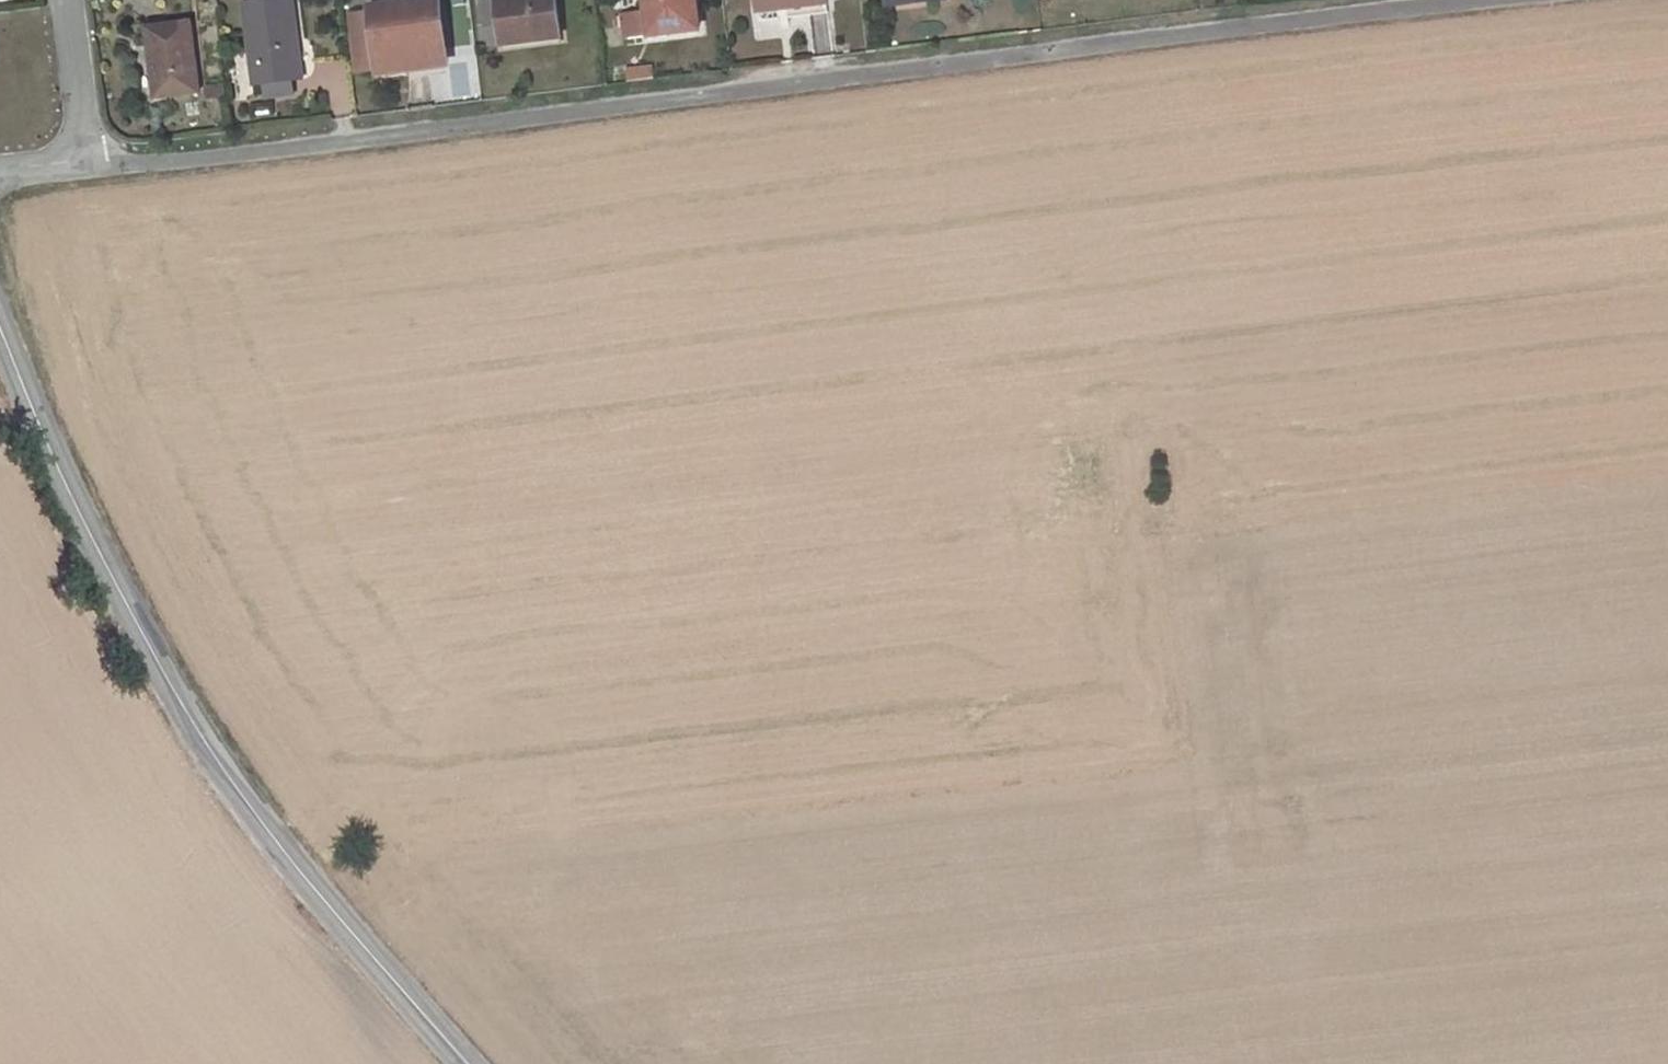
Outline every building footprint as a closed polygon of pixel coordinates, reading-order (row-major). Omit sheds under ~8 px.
[(294,31),(298,31),(294,0),(268,0),(245,3),(255,84),(266,83),(293,80),(304,78),(302,60),(298,61),(294,31)] [(504,44),(562,37),(558,0),(498,0),(504,44)] [(652,33),(700,27),(696,0),(648,0),(649,8),(628,10),(631,36),(652,33)] [(376,8),(383,67),(446,60),(439,2),(376,8)] [(354,11),(362,70),(383,67),(376,8),(354,11)] [(190,22),(148,27),(157,97),(200,91),(190,22)] [(293,80),(266,83),(268,98),(294,94),(293,80)]
